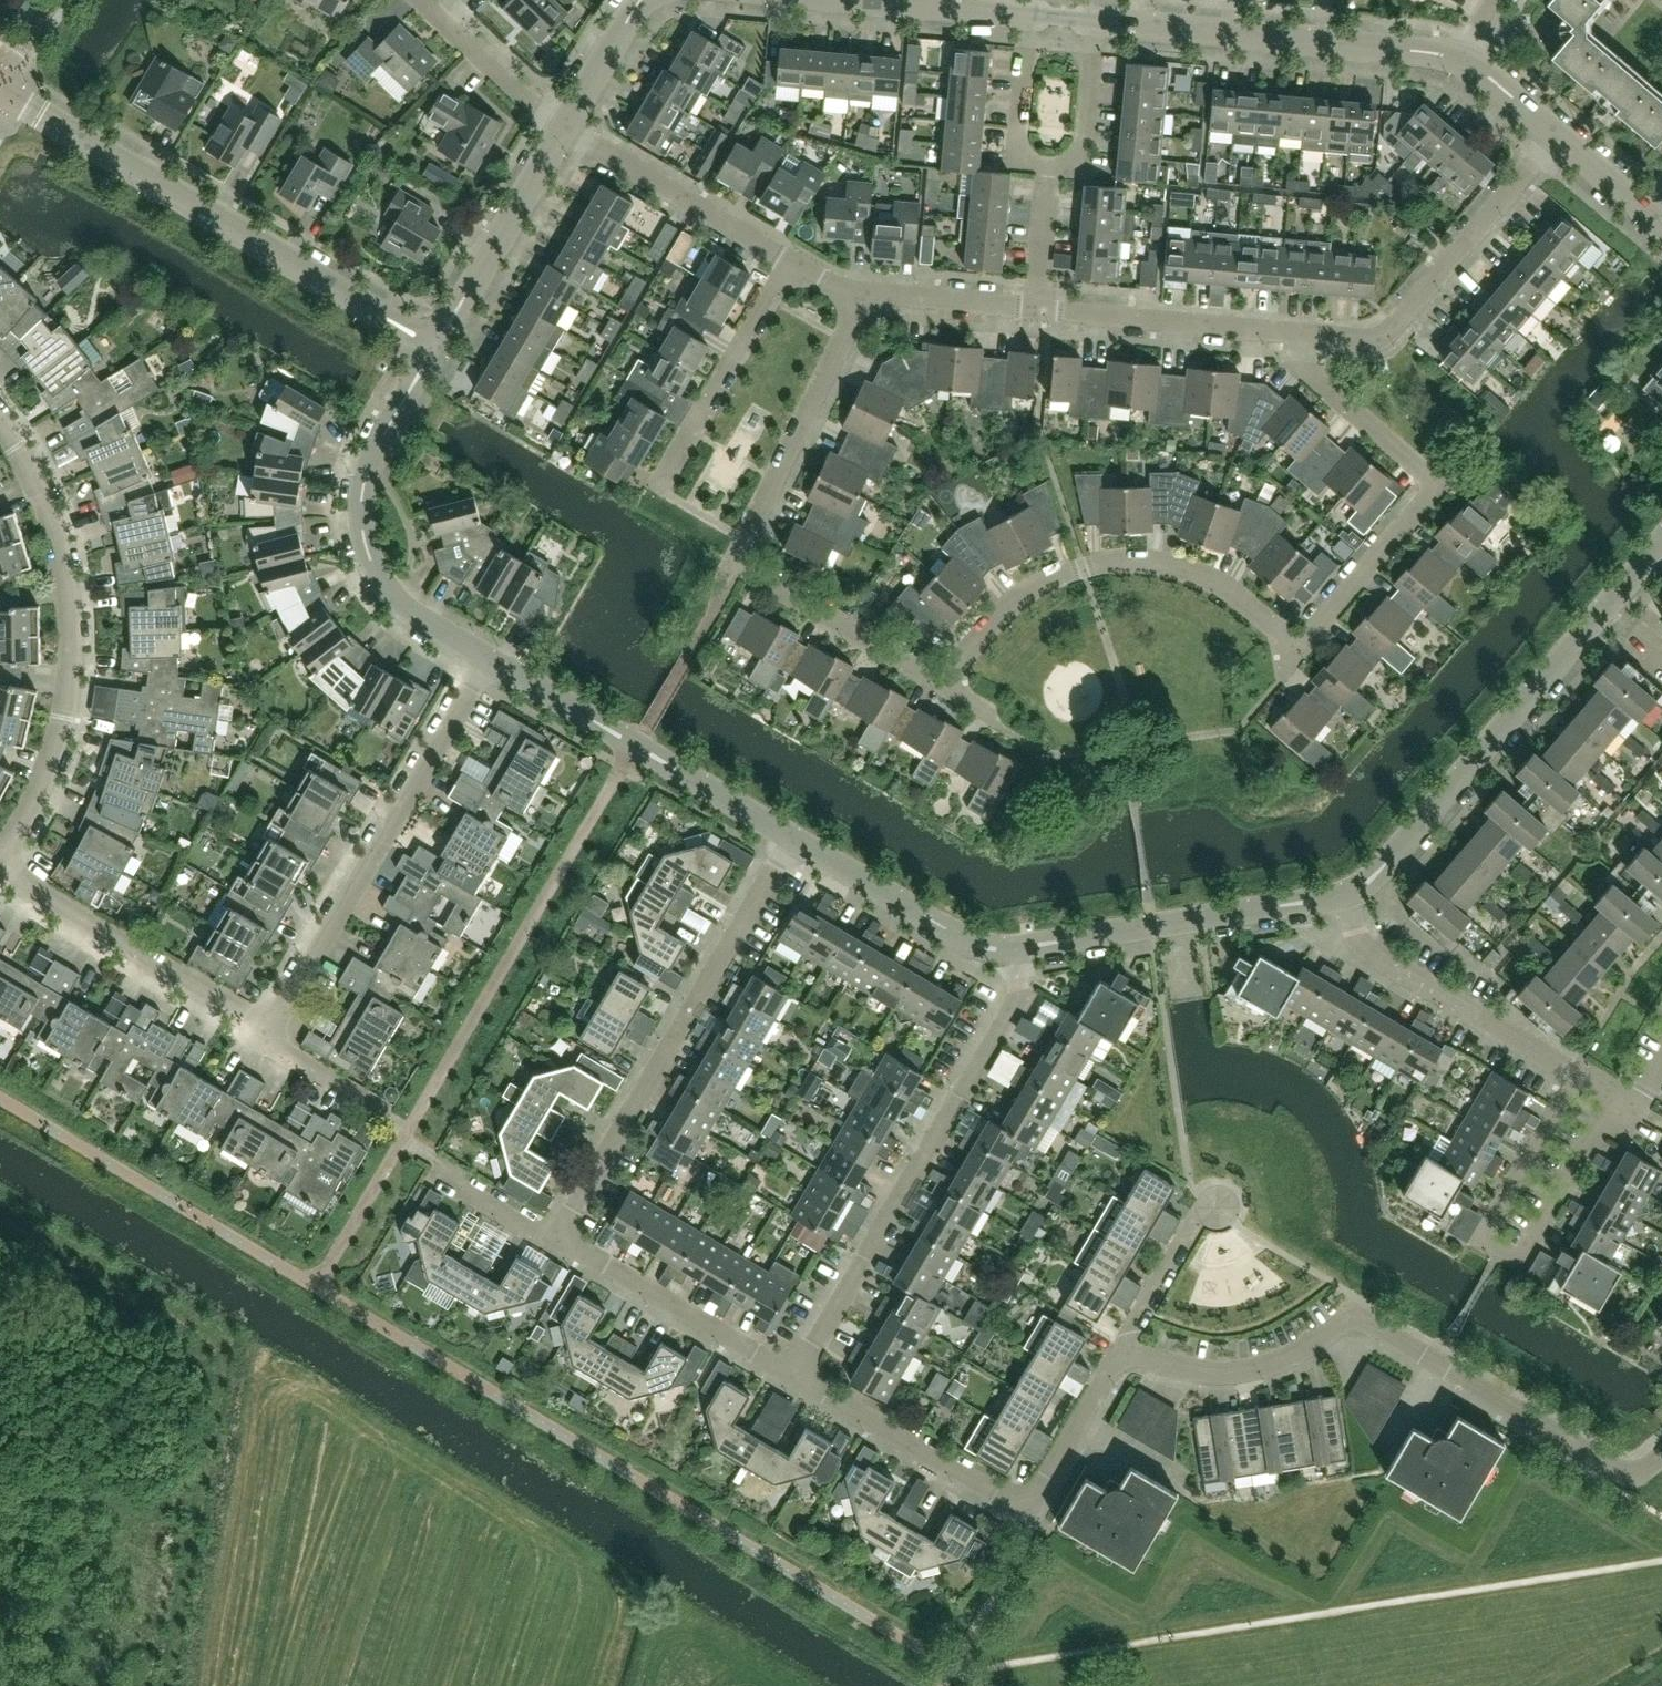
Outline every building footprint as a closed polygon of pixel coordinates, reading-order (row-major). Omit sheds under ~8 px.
[(305,4),(307,0),(337,18),(347,0),(298,0),(305,4)] [(551,0),(510,0),(505,6),(541,41),(567,15),(551,0)] [(1590,15),(1603,0),(1550,0),(1547,4),(1564,18),(1560,23),(1559,30),(1561,36),(1566,40),(1551,58),(1591,92),(1595,88),(1606,98),(1632,67),(1618,56),(1615,60),(1592,40),(1596,35),(1593,32),(1592,23),(1595,20),(1590,15)] [(437,61),(400,25),(378,48),(368,38),(347,61),(365,78),(381,62),(409,89),(437,61)] [(712,70),(725,49),(740,58),(747,47),(722,33),(716,44),(694,30),(681,52),(712,70)] [(226,35),(222,42),(223,48),(231,53),(237,42),(226,35)] [(906,72),(918,73),(919,73),(922,45),(909,44),(906,72)] [(802,86),(805,50),(780,48),(779,61),(767,60),(764,85),(764,88),(777,89),(777,84),(802,86)] [(987,76),(990,51),(954,48),(951,73),(987,76)] [(826,88),(829,52),(805,50),(802,86),(826,88)] [(706,97),(720,75),(712,70),(681,52),(669,72),(695,88),(695,89),(702,93),(701,94),(706,97)] [(849,99),(853,54),(829,52),(826,88),(825,97),(849,99)] [(873,102),(873,93),(877,57),(853,54),(849,99),(873,102)] [(198,96),(205,83),(192,76),(190,76),(157,57),(130,103),(176,130),(196,97),(198,96)] [(898,95),(902,59),(877,57),(873,93),(898,95)] [(1167,90),(1170,67),(1133,63),(1133,64),(1128,63),(1127,75),(1125,86),(1167,90)] [(1643,83),(1646,79),(1632,67),(1606,98),(1618,107),(1614,112),(1654,146),(1661,137),(1661,100),(1643,83)] [(702,93),(695,89),(695,88),(669,72),(665,69),(652,90),(690,113),(701,94),(702,93)] [(906,72),(904,92),(916,93),(918,73),(906,72)] [(985,100),(987,76),(951,73),(949,97),(985,100)] [(749,76),(742,89),(756,97),(757,98),(764,88),(764,85),(749,76)] [(1198,81),(1197,93),(1207,94),(1208,82),(1198,81)] [(1165,113),(1167,90),(1125,86),(1124,97),(1125,97),(1124,110),(1165,113)] [(1234,133),(1237,96),(1238,91),(1225,90),(1214,89),(1210,130),(1234,133)] [(690,113),(652,90),(640,111),(684,137),(688,132),(683,129),(691,114),(690,113)] [(1257,135),(1261,93),(1250,92),(1238,91),(1237,96),(1234,133),(1257,135)] [(486,147),(500,123),(466,103),(465,104),(443,92),(428,117),(450,130),(439,148),(476,170),(488,149),(486,147)] [(915,104),(916,93),(904,92),(903,103),(915,104)] [(1206,105),(1207,94),(1197,93),(1195,104),(1206,105)] [(1279,147),(1280,137),(1283,101),(1284,96),(1272,94),(1261,93),(1257,135),(1256,145),(1279,147)] [(1303,139),(1307,97),(1296,96),(1296,97),(1284,96),(1283,101),(1280,137),(1303,139)] [(983,124),(985,100),(949,97),(947,120),(983,124)] [(1325,151),(1330,105),(1330,100),(1318,99),(1318,98),(1307,97),(1303,139),(1302,149),(1325,151)] [(735,99),(730,108),(740,115),(746,105),(735,99)] [(1348,154),(1349,152),(1353,102),(1342,101),(1330,100),(1330,105),(1325,151),(1348,154)] [(1372,155),(1377,110),(1376,110),(1377,104),(1364,103),(1365,103),(1353,102),(1349,152),(1372,155)] [(1414,150),(1441,118),(1433,111),(1432,111),(1423,103),(1420,107),(1419,107),(1413,114),(1396,112),(1384,125),(1383,139),(1394,148),(1401,139),(1414,150)] [(261,153),(281,119),(258,106),(251,119),(231,107),(207,148),(236,165),(245,149),(259,152),(261,153)] [(735,124),(740,115),(730,108),(724,118),(735,124)] [(1163,137),(1165,113),(1124,110),(1123,122),(1122,122),(1121,133),(1163,137)] [(680,144),(684,137),(640,111),(627,132),(665,155),(674,140),(680,144)] [(1432,165),(1455,138),(1459,134),(1449,126),(1450,125),(1441,118),(1414,150),(1402,164),(1412,172),(1423,158),(1432,165)] [(809,132),(819,135),(823,123),(812,120),(809,132)] [(981,148),(983,124),(947,120),(945,144),(981,148)] [(855,145),(866,148),(869,136),(870,125),(862,122),(855,145)] [(833,126),(823,123),(819,135),(830,138),(833,126)] [(1193,128),(1192,139),(1202,140),(1203,129),(1193,128)] [(717,129),(712,138),(706,147),(717,154),(728,135),(717,129)] [(901,129),(900,140),(912,141),(913,131),(901,129)] [(1161,160),(1163,137),(1121,133),(1120,144),(1121,144),(1119,156),(1161,160)] [(1449,180),(1477,148),(1468,141),(1468,142),(1459,134),(1455,138),(1432,165),(1441,174),(1430,187),(1438,194),(1449,180)] [(880,139),(869,136),(866,148),(876,151),(880,139)] [(764,182),(783,150),(762,137),(753,153),(737,143),(718,176),(743,190),(752,175),(764,182)] [(1201,152),(1202,140),(1192,139),(1191,151),(1201,152)] [(911,152),(912,141),(900,140),(899,151),(911,152)] [(1010,173),(979,170),(981,148),(945,144),(942,169),(974,172),(972,195),(1008,198),(1010,173)] [(703,178),(717,154),(706,147),(692,171),(703,178)] [(1467,196),(1491,168),(1494,164),(1485,156),(1477,148),(1449,180),(1467,196)] [(332,199),(353,164),(326,149),(317,163),(303,155),(282,192),(308,208),(319,191),(332,199)] [(806,207),(825,174),(805,162),(804,163),(788,154),(780,168),(761,201),(786,215),(795,200),(806,207)] [(374,156),(367,167),(385,178),(392,167),(374,156)] [(1168,184),(1169,168),(1160,167),(1161,160),(1119,156),(1118,168),(1117,180),(1168,184)] [(1207,165),(1206,172),(1205,182),(1217,183),(1219,166),(1207,165)] [(1373,181),(1381,188),(1388,181),(1379,173),(1373,181)] [(1198,187),(1199,176),(1189,175),(1188,186),(1198,187)] [(1240,185),(1252,186),(1253,176),(1241,175),(1240,185)] [(1264,177),(1253,176),(1252,186),(1263,187),(1264,177)] [(1357,186),(1356,196),(1373,198),(1381,188),(1373,181),(1369,177),(1361,186),(1357,186)] [(1287,190),(1298,191),(1299,180),(1288,179),(1287,190)] [(927,180),(926,191),(939,192),(940,181),(927,180)] [(1311,182),(1299,180),(1298,191),(1310,192),(1311,182)] [(872,184),(848,181),(847,199),(822,197),(820,216),(824,216),(824,218),(826,218),(825,235),(854,238),(855,220),(869,221),(872,184)] [(1397,188),(1388,181),(1381,188),(1390,196),(1397,188)] [(621,224),(634,203),(603,184),(590,206),(621,224)] [(1333,194),(1345,195),(1346,185),(1334,184),(1333,194)] [(1125,212),(1127,189),(1091,185),(1091,186),(1085,185),(1084,197),(1083,208),(1125,212)] [(1357,186),(1346,185),(1345,195),(1356,196),(1357,186)] [(1207,199),(1218,200),(1219,189),(1208,188),(1207,199)] [(1231,191),(1219,189),(1218,200),(1230,201),(1231,191)] [(421,262),(441,229),(410,211),(417,199),(400,190),(387,213),(398,219),(382,247),(400,258),(404,251),(421,262)] [(938,202),(939,192),(926,191),(925,201),(938,202)] [(1172,191),(1170,205),(1182,206),(1184,192),(1172,191)] [(1253,203),(1264,204),(1265,194),(1254,193),(1253,203)] [(1277,195),(1265,194),(1264,204),(1276,205),(1277,195)] [(1006,222),(1008,198),(972,195),(970,219),(1006,222)] [(1299,207),(1311,208),(1312,198),(1300,197),(1299,207)] [(1323,199),(1312,198),(1311,208),(1322,209),(1323,199)] [(1346,212),(1357,213),(1358,203),(1347,201),(1346,212)] [(901,258),(903,240),(916,241),(920,204),(896,202),(895,205),(877,204),(872,255),(901,258)] [(1370,204),(1358,203),(1357,213),(1369,214),(1370,204)] [(1408,211),(1417,218),(1423,211),(1415,203),(1408,211)] [(1155,204),(1153,215),(1163,216),(1165,205),(1155,204)] [(629,230),(621,225),(621,224),(590,206),(578,226),(609,245),(609,244),(618,249),(629,230)] [(1131,237),(1133,237),(1133,230),(1135,214),(1125,213),(1125,212),(1083,208),(1082,219),(1081,232),(1086,232),(1131,236),(1131,237)] [(1432,218),(1423,211),(1417,218),(1426,226),(1432,218)] [(1162,228),(1163,216),(1153,215),(1152,227),(1162,228)] [(1593,242),(1565,218),(1565,219),(1561,215),(1553,225),(1546,219),(1539,227),(1577,260),(1593,242)] [(1004,246),(1006,222),(970,219),(962,218),(960,241),(968,242),(967,243),(1004,246)] [(667,222),(653,246),(664,252),(678,229),(667,222)] [(923,224),(922,235),(935,236),(936,226),(923,224)] [(597,265),(609,245),(578,226),(566,247),(597,265)] [(1152,227),(1151,238),(1161,239),(1162,228),(1152,227)] [(1188,275),(1191,239),(1192,230),(1192,229),(1168,227),(1164,278),(1175,280),(1175,279),(1187,280),(1188,275)] [(1577,260),(1539,227),(1532,235),(1539,241),(1530,251),(1535,254),(1562,278),(1577,260)] [(1211,283),(1214,241),(1215,232),(1192,230),(1191,239),(1188,275),(1187,280),(1200,281),(1199,282),(1211,283)] [(679,265),(695,238),(683,231),(667,258),(679,265)] [(1129,259),(1131,237),(1131,236),(1086,232),(1081,232),(1080,244),(1079,243),(1078,255),(1121,259),(1129,259)] [(1234,279),(1238,243),(1238,234),(1215,232),(1214,241),(1211,283),(1222,284),(1222,283),(1234,284),(1234,279)] [(1427,244),(1414,233),(1407,242),(1419,252),(1427,244)] [(1257,287),(1262,237),(1261,237),(1261,236),(1238,234),(1238,243),(1234,279),(1234,284),(1246,285),(1246,286),(1257,287)] [(933,264),(935,236),(922,235),(920,263),(933,264)] [(1281,283),(1284,247),(1281,247),(1281,238),(1262,237),(1257,287),(1268,288),(1268,287),(1280,289),(1281,283)] [(1303,291),(1308,240),(1285,238),(1284,247),(1281,283),(1280,289),(1292,290),(1303,291)] [(1327,293),(1330,251),(1331,243),(1308,240),(1303,291),(1314,292),(1315,292),(1327,293)] [(714,241),(709,249),(710,250),(722,257),(727,249),(714,241)] [(1001,271),(1004,246),(967,243),(965,267),(1001,271)] [(659,262),(664,252),(653,246),(647,255),(659,262)] [(604,270),(597,266),(597,265),(566,247),(554,266),(554,267),(580,283),(580,284),(584,287),(585,286),(593,291),(604,270)] [(736,298),(750,274),(722,257),(710,250),(705,259),(712,263),(703,279),(736,298)] [(1150,250),(1149,262),(1159,262),(1160,251),(1150,250)] [(1350,295),(1354,253),(1330,251),(1327,293),(1339,294),(1350,295)] [(1562,278),(1535,254),(1530,251),(1522,260),(1516,255),(1509,263),(1547,296),(1562,278)] [(1374,292),(1377,256),(1354,253),(1350,295),(1361,296),(1373,297),(1373,292),(1374,292)] [(1118,282),(1121,259),(1078,255),(1077,266),(1078,266),(1077,278),(1082,278),(1082,279),(1118,282)] [(1157,287),(1159,262),(1149,262),(1143,261),(1140,285),(1157,287)] [(77,262),(69,270),(80,282),(88,274),(77,262)] [(1536,309),(1547,296),(1509,263),(1502,271),(1509,277),(1500,286),(1504,290),(1532,313),(1536,309)] [(568,304),(580,284),(580,283),(554,267),(554,266),(549,264),(537,285),(568,304)] [(18,282),(0,266),(0,303),(18,282)] [(595,290),(611,300),(620,286),(604,275),(595,290)] [(636,275),(631,285),(642,291),(647,281),(636,275)] [(721,323),(736,298),(703,279),(694,295),(686,290),(675,310),(703,327),(704,327),(710,316),(721,323)] [(48,314),(35,303),(38,299),(18,282),(0,303),(0,335),(3,337),(0,341),(0,346),(6,353),(48,314)] [(556,324),(568,304),(537,285),(525,306),(556,324)] [(642,291),(631,285),(624,296),(635,302),(642,291)] [(1532,313),(1504,290),(1500,286),(1492,296),(1486,290),(1479,298),(1517,331),(1532,313)] [(1478,312),(1470,322),(1474,325),(1502,349),(1517,331),(1479,298),(1472,306),(1478,312)] [(564,330),(556,324),(525,306),(513,326),(552,350),(564,330)] [(699,339),(706,328),(704,327),(703,327),(675,310),(670,306),(657,327),(670,335),(661,350),(694,370),(708,345),(699,339)] [(644,333),(651,312),(637,307),(630,329),(644,333)] [(1536,309),(1532,313),(1540,320),(1544,316),(1536,309)] [(38,376),(78,344),(62,324),(58,327),(48,314),(6,353),(16,363),(22,357),(38,376)] [(612,316),(606,326),(617,332),(623,323),(612,316)] [(1474,325),(1470,322),(1462,331),(1455,325),(1449,334),(1487,366),(1498,354),(1498,353),(1502,349),(1474,325)] [(540,371),(552,350),(513,326),(500,347),(532,365),(540,371)] [(612,341),(617,332),(606,326),(601,335),(612,341)] [(1487,366),(1449,334),(1442,342),(1448,347),(1440,357),(1444,360),(1444,361),(1471,384),(1487,366)] [(87,337),(78,344),(38,376),(53,396),(46,401),(54,412),(77,398),(77,397),(102,382),(102,381),(91,367),(103,358),(87,337)] [(953,390),(957,346),(931,343),(930,351),(906,349),(906,350),(895,356),(921,403),(933,396),(934,388),(953,390)] [(981,407),(991,408),(996,358),(982,356),(983,348),(957,346),(953,390),(972,392),(971,406),(981,407)] [(532,365),(500,347),(488,368),(519,386),(528,391),(540,371),(532,365)] [(1502,349),(1498,353),(1505,359),(1509,355),(1503,349),(1502,349)] [(679,394),(694,370),(661,350),(652,366),(639,359),(627,379),(664,400),(670,389),(679,394)] [(996,358),(991,408),(1011,410),(1013,396),(1033,398),(1037,353),(1010,351),(1010,359),(996,358)] [(1090,418),(1095,367),(1081,366),(1081,358),(1055,355),(1051,399),(1071,401),(1069,416),(1090,418)] [(921,403),(895,356),(885,362),(883,362),(873,383),(866,380),(854,403),(894,423),(902,405),(909,409),(921,403)] [(609,357),(605,365),(616,371),(620,364),(609,357)] [(121,413),(160,389),(141,358),(102,381),(102,382),(77,397),(77,398),(87,414),(64,428),(71,442),(121,412),(121,413)] [(588,358),(582,367),(593,373),(598,364),(588,358)] [(1137,407),(1141,363),(1109,360),(1108,368),(1095,367),(1090,418),(1110,420),(1111,405),(1137,407)] [(1176,426),(1180,375),(1160,373),(1161,365),(1141,363),(1137,407),(1150,409),(1149,423),(1176,426)] [(1644,388),(1661,404),(1661,364),(1652,375),(1654,377),(1644,388)] [(587,383),(593,373),(582,367),(577,376),(587,383)] [(528,391),(519,386),(488,368),(476,389),(501,404),(498,409),(514,418),(530,392),(528,391)] [(1222,416),(1226,372),(1188,368),(1187,376),(1180,375),(1176,426),(1190,427),(1191,413),(1222,416)] [(1243,437),(1266,383),(1239,381),(1240,373),(1226,372),(1222,416),(1229,416),(1228,431),(1243,437)] [(314,429),(327,409),(274,378),(269,379),(261,394),(263,397),(275,404),(274,406),(268,402),(262,421),(290,431),(288,436),(305,442),(315,446),(319,432),(314,429)] [(657,411),(664,400),(627,379),(616,398),(628,406),(619,422),(652,441),(666,416),(657,411)] [(1273,437),(1302,404),(1291,394),(1286,401),(1266,383),(1243,437),(1245,438),(1254,442),(1258,444),(1267,432),(1273,437)] [(1489,391),(1481,400),(1501,418),(1510,408),(1489,391)] [(30,421),(46,407),(37,397),(22,411),(30,421)] [(563,399),(558,408),(569,415),(574,405),(563,399)] [(885,440),(894,423),(854,403),(843,427),(850,430),(844,442),(890,465),(898,447),(885,440)] [(1331,439),(1325,434),(1330,428),(1302,404),(1273,437),(1297,458),(1287,469),(1298,478),(1331,439)] [(563,424),(569,415),(558,408),(552,418),(563,424)] [(143,452),(132,428),(128,430),(121,413),(121,412),(71,442),(78,453),(86,450),(96,472),(143,452)] [(191,417),(177,423),(181,434),(195,428),(191,417)] [(637,465),(652,441),(619,422),(610,438),(602,433),(586,461),(616,479),(628,460),(637,465)] [(301,481),(304,458),(310,459),(315,446),(305,442),(288,436),(286,441),(258,432),(252,451),(258,451),(255,474),(301,481)] [(1245,438),(1241,446),(1250,450),(1254,442),(1245,438)] [(1338,493),(1367,460),(1351,446),(1346,452),(1331,439),(1298,478),(1318,495),(1328,484),(1338,493)] [(881,484),(890,465),(844,442),(838,455),(831,452),(819,475),(859,495),(867,477),(881,484)] [(156,493),(149,477),(153,475),(143,452),(96,472),(105,495),(97,498),(101,511),(156,493)] [(1397,496),(1386,486),(1391,480),(1367,460),(1338,493),(1357,509),(1348,520),(1364,534),(1397,496)] [(202,476),(198,463),(185,467),(189,480),(202,476)] [(1167,523),(1176,472),(1150,472),(1150,487),(1126,487),(1127,532),(1153,531),(1153,523),(1167,523)] [(1203,544),(1218,503),(1195,494),(1200,481),(1176,472),(1167,523),(1181,528),(1178,535),(1203,544)] [(1127,532),(1126,487),(1102,488),(1101,473),(1075,474),(1085,524),(1101,524),(1101,532),(1127,532)] [(298,504),(301,481),(255,474),(252,497),(245,496),(246,517),(275,515),(276,521),(304,519),(304,505),(298,504)] [(859,495),(819,475),(808,499),(815,502),(809,514),(855,537),(864,518),(858,516),(866,499),(859,495)] [(1063,530),(1047,481),(1024,493),(1031,506),(1009,518),(1030,557),(1053,544),(1049,537),(1063,530)] [(1266,482),(1257,501),(1268,505),(1276,487),(1266,482)] [(170,533),(165,513),(174,511),(169,490),(156,493),(101,511),(106,523),(114,521),(120,545),(170,533)] [(1441,539),(1465,560),(1465,561),(1484,577),(1498,561),(1478,545),(1507,511),(1483,491),(1473,502),(1470,500),(1451,521),(1449,520),(1436,536),(1441,540),(1441,539)] [(1279,495),(1269,506),(1279,514),(1289,503),(1279,495)] [(495,530),(481,522),(475,497),(430,509),(436,533),(441,532),(445,547),(435,550),(441,573),(492,535),(495,530)] [(1243,550),(1269,506),(1268,505),(1257,501),(1245,497),(1240,511),(1218,503),(1203,544),(1227,553),(1230,546),(1243,550)] [(1296,548),(1279,533),(1289,522),(1279,514),(1269,506),(1243,550),(1254,560),(1249,566),(1269,583),(1296,548)] [(15,512),(0,517),(0,547),(24,539),(15,512)] [(855,537),(809,514),(803,527),(796,523),(784,547),(824,567),(832,549),(846,555),(855,537)] [(1030,557),(1009,518),(988,529),(981,516),(958,529),(990,569),(1003,562),(1007,569),(1030,557)] [(305,557),(300,534),(305,533),(304,519),(276,521),(276,526),(247,528),(248,548),(254,546),(260,569),(305,557)] [(82,545),(100,538),(94,522),(76,529),(82,545)] [(990,569),(958,529),(942,548),(953,557),(936,576),(970,605),(987,585),(981,580),(990,569)] [(1343,530),(1338,535),(1355,549),(1363,540),(1352,531),(1349,535),(1343,530)] [(175,577),(171,559),(176,558),(170,533),(120,545),(125,569),(117,571),(119,585),(175,577)] [(499,601),(523,561),(522,560),(503,549),(506,543),(492,535),(441,573),(462,585),(467,576),(480,584),(478,588),(499,601)] [(32,567),(24,539),(0,547),(0,588),(18,584),(16,572),(32,567)] [(1437,593),(1465,561),(1465,560),(1441,539),(1441,540),(1432,550),(1428,548),(1410,569),(1408,568),(1394,584),(1399,588),(1400,588),(1424,608),(1423,609),(1443,625),(1456,609),(1437,593)] [(1305,603),(1338,565),(1322,551),(1312,562),(1296,548),(1269,583),(1289,600),(1294,594),(1305,603)] [(556,609),(561,576),(546,567),(549,562),(528,550),(522,560),(523,561),(499,601),(519,613),(516,617),(531,626),(545,603),(556,609)] [(323,591),(317,578),(311,579),(305,557),(260,569),(265,591),(259,592),(268,611),(277,606),(280,611),(323,591)] [(322,582),(327,593),(347,584),(342,573),(322,582)] [(970,605),(936,576),(920,594),(909,584),(892,604),(937,631),(947,619),(953,624),(970,605)] [(182,630),(182,604),(177,604),(177,586),(120,593),(122,607),(130,607),(131,631),(182,630)] [(1396,641),(1423,609),(1424,608),(1400,588),(1399,588),(1390,599),(1387,596),(1369,618),(1367,616),(1353,632),(1358,636),(1359,636),(1383,656),(1382,657),(1402,673),(1415,657),(1396,641)] [(338,625),(324,607),(329,603),(323,591),(280,611),(282,616),(273,620),(282,639),(287,635),(301,653),(338,625)] [(40,606),(22,606),(20,594),(0,597),(0,635),(40,635),(40,606)] [(779,667),(795,640),(796,640),(799,634),(781,623),(780,626),(756,611),(754,615),(740,607),(724,634),(762,657),(749,678),(767,689),(780,667),(779,667)] [(329,693),(367,650),(357,640),(352,644),(338,625),(301,653),(315,672),(310,676),(325,689),(329,693)] [(183,656),(182,630),(131,631),(131,656),(123,656),(122,669),(149,673),(149,672),(179,677),(179,676),(178,656),(183,656)] [(40,635),(0,635),(0,673),(22,675),(23,664),(41,663),(40,635)] [(1355,689),(1382,657),(1383,656),(1359,636),(1358,636),(1349,647),(1346,644),(1328,666),(1326,664),(1312,680),(1317,684),(1342,704),(1341,705),(1360,721),(1374,705),(1355,689)] [(834,699),(850,672),(851,672),(854,666),(836,656),(835,658),(810,643),(808,647),(796,640),(795,640),(779,667),(780,667),(816,689),(804,711),(822,721),(835,700),(834,699)] [(371,716),(395,676),(375,664),(378,659),(367,650),(329,693),(348,710),(351,704),(371,716)] [(1627,661),(1620,669),(1611,662),(1594,682),(1601,688),(1632,715),(1639,721),(1656,702),(1661,707),(1661,706),(1661,690),(1627,661)] [(219,718),(224,683),(179,676),(179,677),(149,672),(149,673),(146,692),(119,688),(117,703),(219,718)] [(889,731),(905,704),(909,698),(890,688),(889,690),(865,676),(863,679),(851,672),(850,672),(834,699),(835,700),(871,721),(858,743),(876,753),(889,732),(889,731)] [(38,691),(20,687),(22,675),(0,673),(0,712),(31,719),(38,691)] [(403,742),(432,692),(418,683),(415,688),(395,676),(371,716),(391,728),(388,733),(403,742)] [(1314,737),(1341,705),(1342,704),(1317,684),(1308,695),(1305,692),(1286,714),(1284,712),(1271,728),(1319,770),(1333,754),(1314,737)] [(1632,715),(1601,688),(1586,706),(1617,732),(1632,715)] [(213,754),(219,718),(117,703),(115,719),(142,723),(139,742),(139,743),(168,747),(168,748),(213,754)] [(943,764),(959,736),(960,736),(963,731),(945,720),(944,722),(919,708),(917,711),(905,704),(889,731),(889,732),(925,753),(913,775),(931,786),(944,764),(943,764)] [(1617,732),(1586,706),(1571,723),(1602,750),(1617,732)] [(557,754),(542,745),(547,737),(500,709),(492,722),(512,734),(498,759),(540,784),(557,754)] [(31,719),(0,712),(0,753),(3,754),(7,743),(25,747),(31,719)] [(1602,750),(1571,723),(1556,741),(1587,767),(1602,750)] [(1631,750),(1638,743),(1629,735),(1623,743),(1631,750)] [(985,818),(1018,763),(1000,752),(998,754),(974,740),(972,743),(960,736),(959,736),(943,764),(944,764),(980,785),(967,807),(985,818)] [(162,767),(168,748),(168,747),(139,743),(139,742),(112,738),(108,750),(112,752),(112,755),(110,760),(106,759),(101,774),(109,776),(158,793),(166,768),(162,767)] [(1587,767),(1556,741),(1541,759),(1572,785),(1587,767)] [(1640,758),(1647,750),(1638,743),(1631,750),(1640,758)] [(355,796),(363,782),(312,752),(303,766),(309,770),(297,790),(338,814),(349,793),(355,796)] [(1579,791),(1572,785),(1541,759),(1533,753),(1516,773),(1525,780),(1518,788),(1528,797),(1561,825),(1569,816),(1563,810),(1579,791)] [(540,784),(498,759),(483,783),(463,771),(456,784),(503,811),(507,803),(523,813),(540,784)] [(15,773),(0,765),(0,798),(1,799),(15,773)] [(1600,787),(1607,779),(1598,771),(1591,779),(1600,787)] [(150,817),(158,793),(109,776),(101,800),(93,797),(88,809),(139,831),(145,816),(150,817)] [(1616,787),(1607,779),(1600,787),(1609,794),(1616,787)] [(514,828),(498,819),(503,811),(456,784),(448,796),(468,808),(454,833),(497,857),(514,828)] [(1528,797),(1521,805),(1502,789),(1485,809),(1492,815),(1523,842),(1531,848),(1547,829),(1553,834),(1561,825),(1528,797)] [(203,792),(199,803),(214,809),(220,794),(208,790),(203,792)] [(326,834),(338,814),(297,790),(286,810),(280,806),(271,821),(323,851),(331,837),(326,834)] [(132,847),(139,831),(88,809),(83,821),(90,825),(79,847),(124,872),(136,849),(132,847)] [(1652,817),(1643,809),(1636,817),(1645,824),(1652,817)] [(1523,842),(1492,815),(1477,833),(1508,860),(1523,842)] [(1660,824),(1652,817),(1645,824),(1654,832),(1660,824)] [(314,865),(323,851),(271,821),(263,835),(269,839),(257,859),(297,882),(309,862),(314,865)] [(719,888),(734,862),(747,869),(755,857),(710,831),(685,837),(688,848),(685,849),(690,871),(719,888)] [(479,887),(497,857),(454,833),(440,857),(420,845),(412,857),(459,885),(459,884),(463,877),(479,887)] [(1508,860),(1477,833),(1462,850),(1493,877),(1508,860)] [(1651,853),(1661,862),(1661,839),(1651,853)] [(1651,853),(1644,846),(1627,866),(1621,860),(1613,870),(1656,906),(1661,899),(1661,862),(1651,853)] [(111,894),(124,872),(79,847),(67,868),(59,864),(52,876),(99,907),(107,892),(111,894)] [(681,887),(690,871),(685,849),(664,854),(647,883),(689,907),(696,895),(681,887)] [(1493,877),(1462,850),(1447,868),(1478,895),(1493,877)] [(483,898),(459,884),(459,885),(412,857),(405,853),(396,867),(408,874),(394,896),(394,897),(437,922),(437,923),(460,937),(483,898)] [(285,902),(297,882),(257,859),(245,879),(239,875),(231,890),(282,920),(291,905),(285,902)] [(1529,870),(1520,862),(1514,870),(1523,878),(1529,870)] [(1478,895),(1447,868),(1432,886),(1463,913),(1478,895)] [(1538,878),(1529,870),(1523,878),(1531,885),(1538,878)] [(1656,906),(1613,870),(1605,879),(1611,884),(1595,903),(1602,909),(1634,936),(1641,942),(1658,922),(1649,914),(1656,906)] [(658,926),(667,911),(682,919),(689,907),(647,883),(638,877),(627,897),(630,912),(636,932),(658,926)] [(1463,913),(1432,886),(1425,880),(1408,900),(1416,907),(1409,916),(1452,952),(1460,943),(1454,938),(1470,919),(1463,913)] [(274,934),(282,920),(231,890),(225,900),(221,898),(207,922),(216,927),(257,951),(268,931),(274,934)] [(827,892),(821,901),(830,907),(836,898),(827,892)] [(432,930),(437,923),(437,922),(394,897),(394,896),(390,894),(383,907),(403,919),(388,944),(431,969),(448,939),(432,930)] [(601,917),(609,903),(595,895),(594,894),(586,908),(587,908),(601,917)] [(1491,914),(1498,906),(1489,899),(1483,906),(1491,914)] [(1567,916),(1574,908),(1565,900),(1558,908),(1567,916)] [(803,953),(830,907),(821,901),(814,913),(800,904),(779,939),(803,953)] [(1500,921),(1507,914),(1498,906),(1491,914),(1500,921)] [(826,967),(846,932),(833,924),(840,913),(830,907),(803,953),(826,967)] [(1576,923),(1582,915),(1574,908),(1567,916),(1576,923)] [(1634,936),(1602,909),(1587,927),(1618,954),(1634,936)] [(585,910),(576,924),(577,925),(587,931),(591,926),(596,916),(586,910),(585,910)] [(671,969),(686,943),(658,926),(636,932),(641,952),(634,964),(676,989),(684,977),(671,969)] [(245,971),(257,951),(216,927),(205,947),(199,944),(190,959),(241,989),(250,974),(245,971)] [(1618,954),(1587,927),(1572,944),(1603,971),(1618,954)] [(849,980),(869,945),(876,934),(867,929),(860,940),(846,932),(826,967),(849,980)] [(1476,930),(1464,945),(1476,954),(1488,939),(1476,930)] [(872,994),(892,959),(878,951),(885,939),(876,934),(869,945),(849,980),(872,994)] [(1536,952),(1543,944),(1534,937),(1527,944),(1536,952)] [(414,998),(431,969),(388,944),(374,968),(354,956),(346,969),(393,996),(398,989),(414,998)] [(1545,959),(1551,952),(1543,944),(1536,952),(1545,959)] [(1603,971),(1572,944),(1557,962),(1588,989),(1603,971)] [(1492,968),(1502,956),(1493,948),(1483,960),(1492,968)] [(1298,977),(1297,976),(1260,954),(1255,964),(1239,955),(1233,965),(1239,968),(1223,995),(1234,1001),(1239,994),(1277,1016),(1285,1003),(1283,1002),(1298,977)] [(895,1007),(922,961),(913,956),(906,967),(892,959),(872,994),(895,1007)] [(17,969),(0,958),(0,998),(17,969)] [(68,967),(56,959),(42,983),(17,969),(0,998),(0,1016),(22,1028),(31,1013),(39,1017),(68,967)] [(917,1021),(938,986),(925,978),(931,967),(922,961),(895,1007),(898,1009),(901,1023),(915,1019),(917,1021)] [(1588,989),(1557,962),(1542,980),(1573,1006),(1588,989)] [(1306,1016),(1333,969),(1324,964),(1318,975),(1303,966),(1297,976),(1298,977),(1283,1002),(1285,1003),(1306,1016)] [(769,966),(763,977),(781,988),(787,976),(769,966)] [(67,1055),(92,1012),(67,998),(81,974),(68,967),(39,1017),(46,1022),(37,1037),(67,1055)] [(405,1013),(389,1004),(393,996),(346,969),(339,981),(359,993),(345,1018),(387,1043),(405,1013)] [(1329,1029),(1350,994),(1336,986),(1343,975),(1333,969),(1306,1016),(1329,1029)] [(638,1010),(651,988),(620,970),(600,1004),(649,1032),(656,1020),(638,1010)] [(1116,1041),(1138,1003),(1146,1008),(1153,997),(1126,981),(1129,976),(1119,970),(1111,985),(1101,980),(1079,1016),(1078,1018),(1091,1025),(1103,1033),(1103,1034),(1116,1041)] [(1573,1006),(1542,980),(1535,974),(1518,993),(1512,988),(1504,997),(1547,1034),(1554,1025),(1563,1033),(1580,1013),(1573,1006)] [(789,995),(754,975),(746,989),(734,982),(729,992),(740,998),(775,1019),(789,995)] [(941,1035),(962,1000),(961,999),(968,988),(958,982),(952,994),(938,986),(917,1021),(941,1035)] [(1352,1042),(1379,996),(1370,991),(1363,1002),(1350,994),(1329,1029),(1352,1042)] [(775,1019),(740,998),(729,992),(723,1001),(735,1008),(727,1021),(762,1042),(775,1019)] [(1375,1056),(1395,1021),(1382,1013),(1388,1001),(1379,996),(1352,1042),(1375,1056)] [(578,1015),(589,1022),(580,1038),(611,1056),(624,1034),(641,1044),(649,1032),(600,1004),(589,997),(578,1015)] [(113,1061),(142,1010),(130,1003),(116,1026),(92,1012),(67,1055),(96,1072),(105,1056),(112,1060),(113,1061)] [(151,1083),(177,1036),(155,1023),(161,1011),(147,1003),(142,1010),(113,1061),(112,1060),(101,1080),(139,1103),(151,1083)] [(1103,1033),(1091,1025),(1078,1018),(1079,1016),(1069,1011),(1061,1025),(1049,1018),(1044,1028),(1090,1056),(1103,1034),(1103,1033)] [(370,1072),(387,1043),(345,1018),(331,1042),(310,1030),(302,1043),(349,1071),(354,1063),(370,1072)] [(1398,1070),(1425,1023),(1416,1018),(1409,1029),(1395,1021),(1375,1056),(1398,1070)] [(762,1042),(727,1021),(719,1035),(707,1028),(702,1037),(748,1065),(762,1042)] [(1441,1051),(1442,1049),(1428,1040),(1434,1029),(1425,1023),(1398,1070),(1422,1084),(1441,1051)] [(1076,1078),(1090,1056),(1044,1028),(1038,1037),(1050,1044),(1041,1058),(1076,1078)] [(178,1120),(202,1078),(178,1063),(192,1040),(179,1032),(177,1036),(151,1083),(158,1087),(148,1103),(178,1120)] [(748,1065),(702,1037),(696,1047),(708,1053),(700,1067),(735,1088),(748,1065)] [(815,1041),(811,1047),(821,1053),(825,1047),(815,1041)] [(1441,1051),(1453,1059),(1458,1050),(1446,1043),(1442,1049),(1441,1051)] [(821,1053),(818,1058),(831,1065),(838,1054),(825,1047),(821,1053)] [(589,1108),(604,1082),(617,1090),(624,1077),(581,1052),(574,1065),(555,1070),(560,1092),(589,1108)] [(914,1088),(922,1074),(887,1053),(873,1077),(920,1104),(925,1095),(914,1088)] [(1063,1101),(1076,1078),(1041,1058),(1035,1069),(1030,1066),(1028,1068),(1022,1065),(1016,1074),(1063,1101)] [(721,1110),(735,1088),(700,1067),(692,1080),(680,1073),(675,1083),(686,1090),(721,1110)] [(224,1126),(253,1076),(241,1068),(227,1092),(202,1078),(178,1120),(207,1137),(216,1122),(224,1126)] [(551,1107),(560,1092),(555,1070),(534,1075),(525,1091),(511,1083),(503,1095),(517,1104),(559,1128),(566,1116),(551,1107)] [(920,1104),(873,1077),(862,1070),(848,1093),(860,1100),(895,1120),(903,1107),(914,1113),(920,1104)] [(1519,1107),(1528,1092),(1493,1071),(1479,1095),(1525,1123),(1531,1113),(1519,1107)] [(1050,1124),(1063,1101),(1016,1074),(1011,1083),(1023,1090),(1014,1104),(1050,1124)] [(1099,1075),(1094,1083),(1119,1098),(1124,1090),(1099,1075)] [(252,1164),(277,1121),(252,1107),(266,1083),(253,1076),(224,1126),(232,1131),(222,1146),(252,1164)] [(799,1089),(798,1091),(810,1098),(816,1088),(805,1081),(799,1089)] [(721,1110),(686,1090),(675,1083),(669,1092),(681,1099),(673,1113),(708,1133),(721,1110)] [(792,1085),(787,1094),(794,1099),(798,1091),(799,1089),(792,1085)] [(1525,1123),(1479,1095),(1466,1118),(1501,1139),(1509,1125),(1520,1132),(1525,1123)] [(887,1134),(895,1120),(860,1100),(846,1123),(881,1143),(893,1150),(898,1141),(887,1134)] [(559,1128),(517,1104),(500,1133),(505,1153),(527,1147),(537,1131),(551,1140),(559,1128)] [(1035,1148),(1050,1124),(1014,1104),(1007,1117),(995,1111),(990,1119),(1001,1126),(1001,1127),(1024,1141),(1033,1147),(1035,1148)] [(761,1134),(770,1139),(777,1128),(784,1117),(774,1111),(761,1134)] [(298,1170),(327,1119),(315,1112),(301,1136),(277,1121),(252,1164),(281,1181),(290,1165),(297,1169),(298,1170)] [(286,1189),(324,1212),(363,1145),(340,1132),(346,1120),(332,1112),(327,1119),(298,1170),(297,1169),(286,1189)] [(693,1157),(708,1133),(673,1113),(665,1126),(654,1119),(647,1130),(677,1147),(685,1152),(693,1157)] [(1493,1152),(1501,1139),(1466,1118),(1452,1141),(1498,1168),(1504,1159),(1493,1152)] [(1026,1157),(1033,1147),(1024,1141),(1001,1127),(1001,1126),(990,1119),(981,1134),(970,1127),(964,1137),(1011,1164),(1012,1161),(1026,1157)] [(893,1150),(881,1143),(846,1123),(833,1146),(868,1166),(876,1152),(887,1159),(893,1150)] [(777,1128),(770,1139),(771,1140),(782,1146),(788,1135),(777,1128)] [(1081,1128),(1075,1138),(1089,1146),(1091,1143),(1095,1136),(1081,1128)] [(1118,1158),(1126,1146),(1098,1131),(1095,1136),(1091,1143),(1118,1158)] [(1498,1168),(1452,1141),(1452,1142),(1441,1135),(1428,1156),(1439,1163),(1439,1164),(1464,1179),(1463,1180),(1473,1186),(1482,1171),(1493,1178),(1498,1168)] [(997,1187),(1011,1164),(964,1137),(959,1146),(970,1153),(962,1166),(997,1187)] [(771,1140),(765,1152),(775,1158),(782,1146),(771,1140)] [(860,1180),(868,1166),(833,1146),(819,1169),(866,1196),(871,1187),(860,1180)] [(540,1190),(556,1164),(527,1147),(505,1153),(496,1155),(502,1176),(496,1186),(523,1202),(525,1198),(546,1210),(553,1197),(540,1190)] [(677,1147),(666,1166),(674,1170),(685,1152),(677,1147)] [(1627,1151),(1619,1165),(1607,1158),(1602,1168),(1613,1174),(1648,1195),(1661,1171),(1627,1151)] [(1599,1153),(1593,1162),(1602,1168),(1607,1158),(1599,1153)] [(1447,1230),(1463,1203),(1468,1207),(1474,1197),(1459,1188),(1463,1180),(1464,1179),(1439,1164),(1439,1163),(1428,1156),(1426,1155),(1403,1194),(1441,1216),(1436,1224),(1447,1230)] [(1061,1191),(1075,1168),(1062,1161),(1048,1184),(1051,1185),(1061,1191)] [(997,1187),(962,1166),(954,1180),(943,1173),(937,1182),(984,1209),(997,1187)] [(1163,1208),(1176,1186),(1145,1168),(1125,1202),(1174,1231),(1181,1219),(1163,1208)] [(866,1196),(819,1169),(806,1191),(841,1212),(849,1198),(860,1205),(866,1196)] [(752,1172),(744,1185),(754,1191),(762,1178),(752,1172)] [(1646,1198),(1648,1195),(1613,1174),(1600,1197),(1635,1218),(1636,1215),(1650,1211),(1646,1198)] [(732,1180),(724,1193),(733,1198),(740,1185),(732,1180)] [(970,1232),(984,1209),(937,1182),(932,1192),(943,1198),(935,1212),(970,1232)] [(1045,1195),(1056,1201),(1065,1206),(1071,1197),(1061,1191),(1051,1185),(1045,1195)] [(443,1196),(430,1188),(413,1218),(409,1216),(402,1228),(405,1241),(417,1238),(423,1258),(445,1252),(461,1224),(436,1209),(443,1196)] [(627,1251),(628,1249),(655,1205),(631,1191),(610,1226),(625,1234),(618,1246),(627,1251)] [(833,1226),(841,1212),(806,1191),(792,1215),(800,1220),(815,1229),(827,1236),(827,1235),(839,1242),(844,1232),(833,1226)] [(1137,1254),(1149,1233),(1167,1243),(1174,1231),(1125,1202),(1113,1195),(1094,1228),(1137,1254)] [(1633,1221),(1635,1218),(1600,1197),(1592,1211),(1580,1204),(1575,1213),(1621,1241),(1623,1238),(1636,1234),(1633,1221)] [(657,1253),(678,1218),(655,1205),(628,1249),(638,1255),(643,1245),(657,1253)] [(1034,1208),(1021,1229),(1032,1237),(1046,1215),(1034,1208)] [(970,1232),(935,1212),(927,1226),(916,1219),(910,1228),(922,1235),(957,1255),(970,1232)] [(1608,1264),(1608,1262),(1621,1241),(1575,1213),(1569,1223),(1581,1229),(1572,1244),(1582,1250),(1583,1249),(1608,1264)] [(673,1278),(700,1232),(678,1218),(657,1253),(671,1261),(664,1273),(673,1278)] [(800,1220),(791,1235),(806,1244),(815,1229),(800,1220)] [(1142,1285),(1124,1275),(1137,1254),(1094,1228),(1074,1262),(1086,1268),(1134,1297),(1142,1285)] [(703,1280),(723,1245),(700,1232),(673,1278),(682,1284),(689,1272),(703,1280)] [(943,1278),(957,1255),(922,1235),(908,1258),(943,1278)] [(719,1305),(746,1259),(723,1245),(703,1280),(716,1288),(710,1300),(719,1305)] [(457,1296),(481,1254),(469,1247),(460,1262),(445,1252),(423,1258),(416,1260),(405,1278),(426,1290),(432,1281),(457,1296)] [(1599,1309),(1622,1270),(1608,1262),(1608,1264),(1583,1249),(1582,1250),(1577,1257),(1562,1248),(1556,1258),(1562,1262),(1546,1289),(1557,1295),(1561,1287),(1599,1309)] [(500,1285),(485,1276),(493,1261),(481,1254),(457,1296),(486,1313),(506,1307),(500,1285)] [(544,1300),(563,1267),(551,1259),(543,1272),(517,1257),(500,1285),(506,1307),(526,1302),(544,1300)] [(943,1278),(908,1258),(900,1271),(889,1264),(883,1275),(906,1288),(930,1301),(943,1278)] [(749,1307),(769,1272),(746,1259),(719,1305),(715,1312),(724,1317),(735,1299),(749,1307)] [(772,1321),(793,1286),(800,1274),(776,1261),(769,1272),(749,1307),(762,1315),(755,1327),(765,1332),(771,1321),(772,1321)] [(1134,1297),(1086,1268),(1066,1302),(1097,1321),(1110,1299),(1127,1309),(1134,1297)] [(941,1307),(930,1301),(906,1288),(899,1300),(887,1294),(881,1304),(927,1331),(941,1307)] [(589,1338),(606,1310),(579,1294),(574,1303),(562,1296),(557,1304),(569,1311),(562,1323),(567,1344),(589,1338)] [(977,1297),(963,1319),(979,1328),(993,1306),(977,1297)] [(914,1354),(927,1331),(881,1304),(875,1313),(887,1320),(879,1334),(914,1354)] [(1055,1321),(1044,1314),(1024,1347),(1035,1354),(1084,1383),(1091,1371),(1074,1361),(1087,1339),(1055,1320),(1055,1321)] [(602,1381),(626,1339),(614,1332),(605,1347),(589,1338),(567,1344),(573,1364),(602,1381)] [(914,1354),(879,1334),(871,1347),(859,1340),(854,1350),(900,1377),(914,1354)] [(645,1371),(629,1361),(638,1347),(626,1339),(602,1381),(630,1398),(651,1393),(645,1371)] [(690,1382),(708,1352),(695,1345),(688,1358),(662,1342),(645,1371),(651,1393),(690,1382)] [(886,1401),(900,1377),(854,1350),(848,1359),(860,1366),(851,1381),(886,1401)] [(1084,1383),(1035,1354),(1016,1387),(1047,1406),(1060,1385),(1077,1395),(1084,1383)] [(734,1423),(751,1395),(725,1380),(733,1367),(720,1359),(702,1390),(714,1397),(707,1409),(712,1429),(734,1423)] [(938,1369),(926,1392),(939,1399),(951,1376),(938,1369)] [(1344,1426),(1380,1442),(1403,1387),(1367,1371),(1344,1426)] [(955,1376),(948,1390),(959,1397),(968,1383),(955,1376)] [(1035,1427),(1047,1406),(1016,1387),(996,1420),(1045,1449),(1052,1437),(1035,1427)] [(945,1388),(939,1399),(938,1400),(952,1408),(959,1397),(948,1390),(945,1388)] [(1347,1460),(1337,1395),(1319,1398),(1319,1397),(1313,1398),(1323,1464),(1329,1463),(1329,1462),(1347,1460)] [(1323,1464),(1313,1398),(1307,1399),(1307,1400),(1289,1402),(1299,1467),(1317,1464),(1317,1465),(1323,1464)] [(1299,1467),(1289,1402),(1271,1405),(1265,1406),(1276,1471),(1282,1470),(1299,1467)] [(1276,1471),(1265,1406),(1259,1407),(1242,1410),(1252,1475),(1270,1472),(1276,1471)] [(1252,1475),(1242,1410),(1224,1413),(1224,1412),(1218,1413),(1228,1479),(1234,1478),(1234,1477),(1252,1475)] [(1228,1479),(1218,1413),(1212,1414),(1212,1415),(1194,1418),(1204,1482),(1222,1479),(1223,1480),(1228,1479)] [(996,1420),(985,1414),(965,1447),(976,1454),(1008,1473),(1020,1451),(1038,1461),(1045,1449),(996,1420)] [(1461,1518),(1505,1443),(1458,1415),(1447,1433),(1438,1428),(1432,1438),(1413,1427),(1386,1474),(1461,1518)] [(737,1482),(771,1425),(759,1418),(750,1432),(734,1423),(712,1429),(717,1449),(743,1465),(734,1480),(737,1482)] [(790,1456),(774,1447),(783,1432),(771,1425),(737,1482),(740,1484),(749,1468),(775,1484),(796,1478),(790,1456)] [(838,1462),(853,1437),(840,1430),(832,1443),(807,1428),(790,1456),(796,1478),(815,1473),(817,1482),(831,1478),(840,1463),(838,1462)] [(879,1509),(896,1480),(870,1465),(877,1452),(865,1445),(842,1483),(840,1482),(833,1492),(835,1500),(852,1496),(857,1514),(879,1509)] [(1134,1569),(1178,1494),(1131,1466),(1120,1485),(1110,1479),(1105,1488),(1086,1478),(1059,1525),(1134,1569)] [(891,1552),(915,1510),(903,1503),(895,1518),(879,1509),(857,1514),(862,1535),(891,1552)] [(940,1564),(934,1541),(919,1532),(928,1517),(915,1510),(891,1552),(885,1562),(911,1576),(916,1567),(920,1569),(940,1564)] [(963,1554),(975,1561),(997,1523),(985,1515),(977,1528),(951,1513),(934,1541),(940,1564),(960,1558),(963,1554)]
